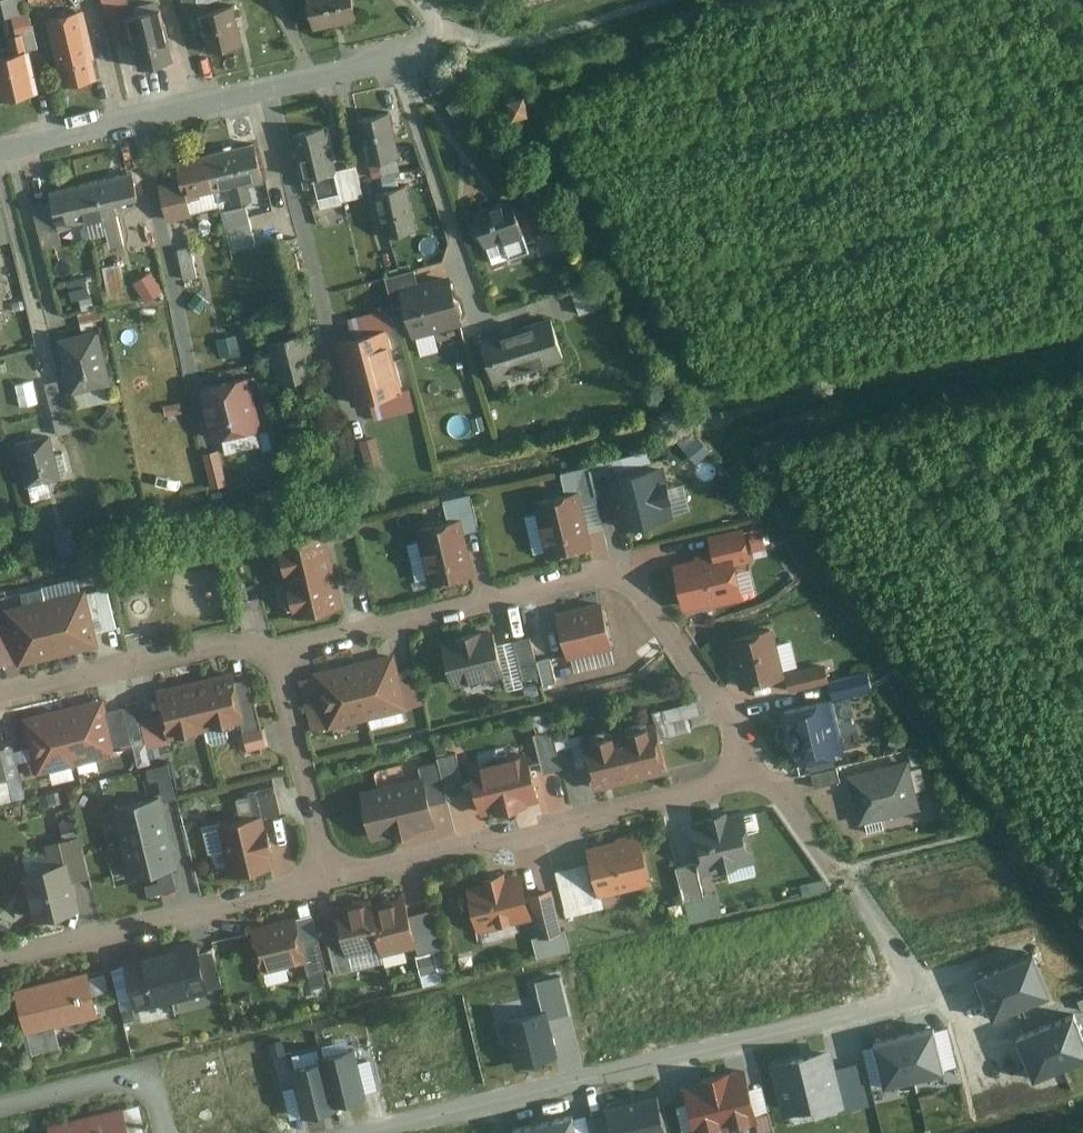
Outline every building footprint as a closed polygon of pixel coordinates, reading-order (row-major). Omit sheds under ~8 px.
[(199,0),(184,0),(187,14),(201,11),(199,0)] [(319,29),(363,19),(358,0),(312,0),(319,29)] [(247,43),(238,4),(202,12),(211,51),(247,43)] [(179,61),(165,7),(130,16),(144,69),(179,61)] [(101,79),(85,10),(49,18),(64,87),(101,79)] [(25,35),(14,37),(18,56),(0,59),(0,90),(2,99),(38,91),(25,35)] [(530,111),(525,94),(510,98),(515,115),(530,111)] [(470,120),(456,99),(448,105),(462,125),(470,120)] [(400,159),(389,112),(359,120),(370,166),(400,159)] [(335,172),(325,128),(293,136),(304,189),(315,187),(319,198),(340,193),(335,172)] [(263,183),(255,146),(207,156),(215,193),(226,190),(230,205),(251,200),(248,185),(263,183)] [(215,193),(207,156),(176,163),(180,181),(159,186),(168,222),(191,217),(187,199),(215,193)] [(355,168),(335,172),(340,193),(342,200),(362,195),(355,168)] [(83,185),(90,220),(107,217),(108,221),(121,218),(118,205),(141,200),(136,173),(83,185)] [(90,220),(83,185),(52,192),(59,227),(90,220)] [(417,229),(407,186),(375,193),(386,237),(417,229)] [(531,252),(513,199),(476,212),(494,265),(531,252)] [(255,246),(246,207),(225,212),(234,251),(255,246)] [(152,270),(133,279),(143,301),(163,291),(152,270)] [(399,290),(417,284),(414,270),(386,279),(394,308),(403,306),(399,290)] [(463,324),(450,275),(417,284),(399,290),(403,306),(412,338),(463,324)] [(0,279),(0,319),(8,317),(1,279),(0,279)] [(71,287),(79,309),(95,303),(87,281),(71,287)] [(596,290),(576,293),(578,310),(599,307),(596,290)] [(551,318),(480,339),(493,384),(565,362),(551,318)] [(220,349),(239,347),(237,321),(218,322),(220,349)] [(115,385),(101,329),(60,339),(74,395),(115,385)] [(355,339),(339,343),(347,373),(392,361),(384,331),(381,332),(355,339)] [(303,336),(267,345),(276,382),(312,373),(303,336)] [(392,361),(347,373),(355,403),(370,399),(397,392),(400,391),(392,361)] [(262,428),(250,378),(198,389),(210,440),(262,428)] [(64,478),(54,435),(18,444),(29,486),(64,478)] [(561,474),(565,495),(580,492),(583,507),(596,504),(589,468),(561,474)] [(618,478),(611,480),(613,491),(622,527),(669,514),(666,499),(670,498),(666,483),(662,484),(658,468),(618,478)] [(583,507),(580,492),(565,495),(534,502),(546,560),(592,551),(583,507)] [(443,502),(448,523),(461,520),(465,533),(479,530),(471,495),(443,502)] [(465,533),(461,520),(448,523),(416,531),(429,587),(475,576),(465,533)] [(352,526),(331,531),(333,542),(355,537),(352,526)] [(710,536),(714,553),(733,549),(737,566),(753,562),(745,528),(710,536)] [(276,546),(283,581),(334,568),(326,533),(276,546)] [(697,560),(674,565),(685,612),(712,606),(713,608),(745,599),(737,566),(733,549),(714,553),(697,557),(697,560)] [(334,568),(283,581),(293,621),(344,609),(334,568)] [(88,590),(47,600),(61,657),(102,648),(96,621),(89,595),(88,590)] [(109,590),(89,595),(96,621),(103,619),(106,632),(119,629),(109,590)] [(61,657),(47,600),(6,609),(10,630),(16,650),(20,668),(61,657)] [(613,650),(602,603),(557,614),(568,660),(613,650)] [(771,629),(732,639),(743,686),(782,676),(771,629)] [(10,630),(0,632),(0,654),(16,650),(10,630)] [(504,677),(493,631),(441,643),(451,689),(504,677)] [(541,678),(537,662),(532,639),(514,643),(523,682),(541,678)] [(395,654),(353,664),(368,721),(409,711),(400,674),(395,654)] [(557,683),(551,659),(537,662),(541,678),(543,687),(557,683)] [(314,674),(315,679),(326,729),(326,732),(368,721),(353,664),(314,674)] [(830,683),(826,666),(787,675),(791,692),(830,683)] [(415,670),(400,674),(409,711),(424,707),(415,670)] [(235,672),(197,682),(209,732),(243,724),(248,723),(238,683),(235,672)] [(875,693),(870,673),(832,681),(836,702),(875,693)] [(315,679),(299,682),(310,732),(326,729),(315,679)] [(251,680),(238,683),(248,723),(243,724),(250,749),(268,745),(251,680)] [(158,692),(164,715),(171,742),(209,732),(197,682),(158,692)] [(692,727),(688,714),(699,712),(696,698),(653,709),(660,735),(692,727)] [(108,700),(66,710),(80,766),(121,756),(120,752),(111,712),(108,700)] [(789,730),(786,735),(787,741),(793,744),(797,763),(840,752),(840,750),(843,747),(840,734),(836,732),(828,700),(785,710),(789,730)] [(127,709),(111,712),(120,752),(136,748),(127,709)] [(80,766),(66,710),(25,720),(38,776),(80,766)] [(171,742),(164,715),(142,720),(150,752),(172,746),(171,742)] [(657,725),(620,734),(632,783),(669,775),(657,725)] [(562,771),(553,731),(534,736),(543,776),(562,771)] [(632,783),(620,734),(583,742),(595,792),(632,783)] [(22,778),(15,748),(2,752),(9,781),(22,778)] [(2,752),(0,752),(0,784),(9,781),(2,752)] [(527,753),(469,768),(482,818),(540,804),(527,753)] [(437,760),(437,764),(446,799),(466,794),(457,755),(437,760)] [(907,763),(850,777),(861,820),(865,819),(868,831),(884,828),(881,815),(917,806),(907,763)] [(419,768),(422,779),(429,808),(448,803),(446,799),(437,764),(419,768)] [(838,770),(812,775),(815,789),(841,784),(838,770)] [(422,779),(360,794),(372,843),(434,828),(429,808),(422,779)] [(550,784),(551,807),(570,807),(569,784),(550,784)] [(252,794),(258,820),(266,818),(284,814),(277,788),(252,794)] [(163,795),(114,806),(122,842),(171,832),(163,795)] [(744,814),(694,826),(706,877),(756,865),(744,814)] [(278,870),(266,818),(258,820),(206,832),(211,855),(226,851),(233,880),(278,870)] [(171,832),(122,842),(130,879),(179,868),(171,832)] [(642,838),(587,850),(599,900),(653,887),(642,838)] [(47,848),(52,868),(73,864),(78,884),(91,880),(82,840),(47,848)] [(52,868),(26,875),(38,925),(85,914),(78,884),(73,864),(52,868)] [(597,911),(585,866),(556,874),(568,919),(597,911)] [(707,909),(697,866),(678,870),(688,914),(707,909)] [(521,875),(467,889),(479,935),(533,921),(521,875)] [(563,936),(552,891),(529,897),(540,941),(563,936)] [(372,907),(370,900),(337,908),(342,933),(348,958),(382,950),(372,907)] [(405,900),(372,907),(382,950),(384,958),(416,951),(409,918),(405,900)] [(433,912),(409,918),(416,951),(418,958),(442,953),(433,912)] [(295,919),(251,930),(262,976),(306,965),(301,943),(295,919)] [(348,958),(342,933),(325,937),(334,975),(351,971),(348,958)] [(160,948),(173,1000),(211,991),(199,939),(160,948)] [(317,939),(301,943),(306,965),(310,977),(326,973),(317,939)] [(122,957),(135,1009),(173,1000),(160,948),(122,957)] [(1033,952),(1005,965),(1022,1006),(1050,994),(1033,952)] [(1005,965),(976,976),(993,1018),(1022,1006),(1005,965)] [(90,974),(18,991),(34,1057),(62,1050),(57,1031),(101,1020),(90,974)] [(547,1013),(548,1018),(566,1014),(559,980),(540,985),(547,1013)] [(547,1013),(508,1022),(517,1065),(556,1056),(548,1018),(547,1013)] [(1045,1025),(1063,1067),(1082,1058),(1082,1035),(1074,1013),(1045,1025)] [(1045,1025),(1017,1037),(1034,1079),(1063,1067),(1045,1025)] [(934,1027),(904,1034),(915,1078),(945,1070),(944,1069),(941,1053),(935,1030),(934,1027)] [(904,1034),(874,1042),(875,1045),(880,1068),(884,1083),(885,1085),(915,1078),(904,1034)] [(839,1068),(834,1049),(775,1064),(788,1116),(847,1102),(839,1068)] [(321,1060),(322,1064),(333,1109),(364,1101),(352,1052),(321,1060)] [(861,1063),(839,1068),(847,1102),(848,1108),(871,1102),(861,1063)] [(322,1064),(290,1072),(302,1120),(333,1112),(333,1109),(322,1064)] [(749,1070),(718,1079),(731,1128),(762,1119),(749,1070)] [(686,1087),(698,1132),(711,1132),(731,1128),(718,1079),(686,1087)] [(609,1108),(615,1132),(671,1132),(662,1096),(609,1108)] [(46,1120),(49,1132),(128,1132),(121,1103),(46,1120)] [(573,1115),(543,1122),(546,1132),(577,1132),(573,1115)] [(543,1122),(514,1129),(514,1132),(546,1132),(543,1122)]
